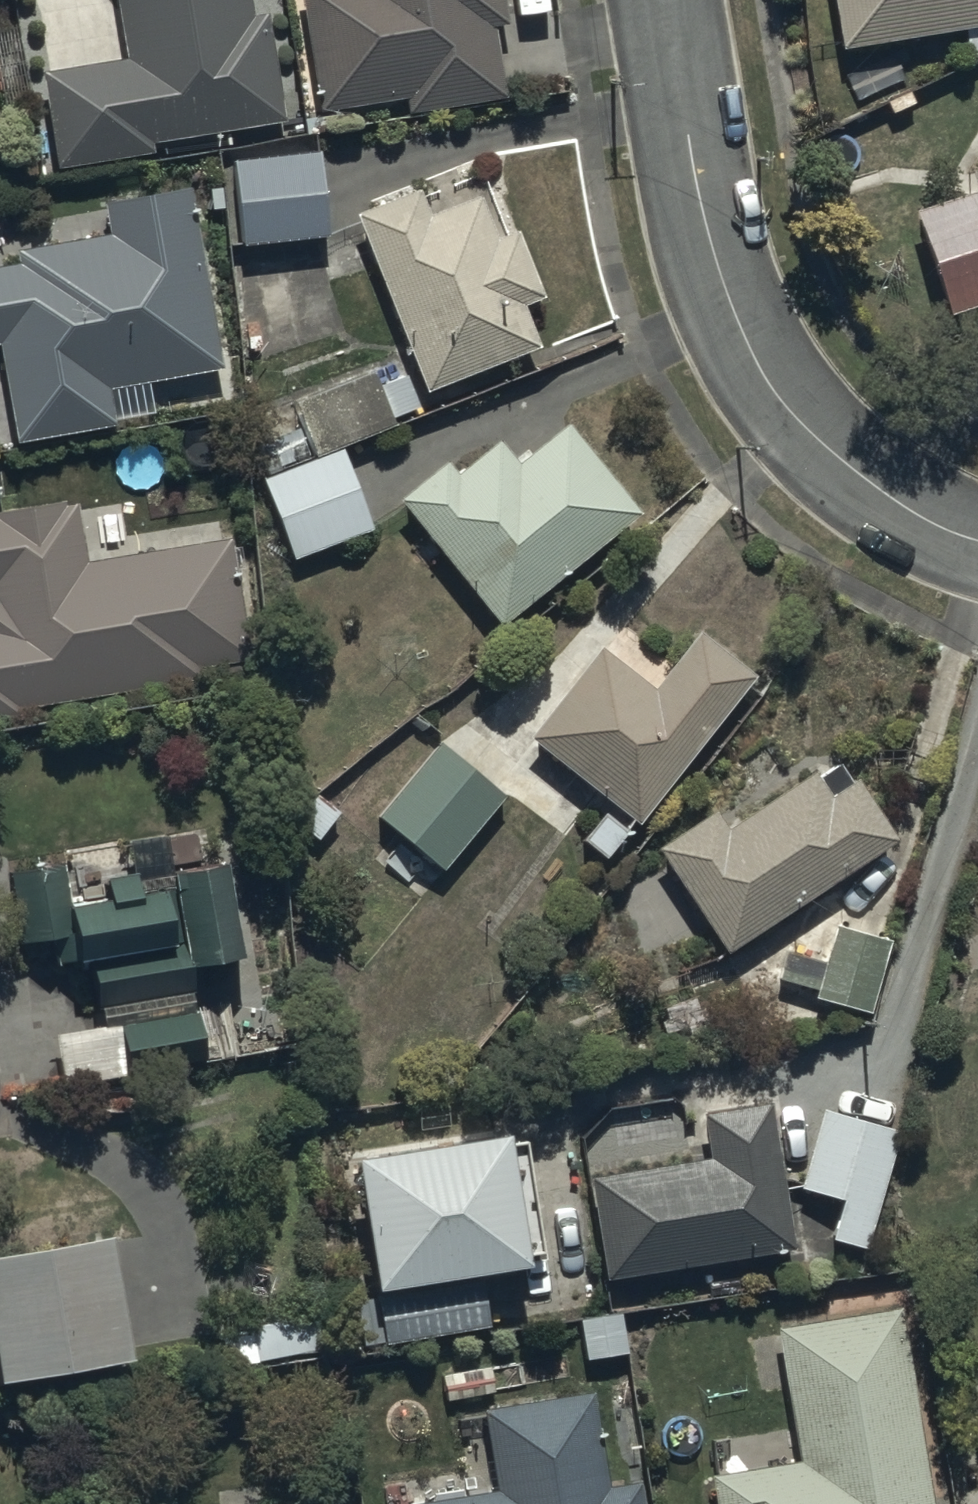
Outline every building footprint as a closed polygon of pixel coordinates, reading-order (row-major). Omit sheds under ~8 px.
[(124,66),(36,82),(54,179),(160,160),(159,152),(288,129),(269,22),(255,24),(251,0),(115,0),(124,66)] [(506,0),(304,0),(323,116),(409,102),(412,124),(509,108),(496,34),(511,32),(506,0)] [(840,58),(977,35),(977,0),(830,0),(840,58)] [(236,165),(248,254),(331,244),(319,154),(236,165)] [(195,199),(105,216),(109,236),(14,253),(17,271),(0,274),(0,350),(3,350),(22,453),(120,435),(113,399),(228,378),(195,199)] [(919,219),(952,320),(977,312),(977,200),(919,219)] [(422,201),(364,224),(432,397),(538,355),(521,311),(544,302),(520,241),(503,247),(486,203),(431,225),(422,201)] [(644,521),(564,429),(519,466),(500,442),(457,478),(447,466),(396,508),(503,638),(644,521)] [(372,536),(343,453),(265,481),(294,563),(372,536)] [(23,723),(22,713),(203,684),(201,675),(252,667),(233,550),(89,574),(79,507),(0,520),(0,727),(23,723)] [(605,866),(635,828),(641,832),(756,685),(701,643),(656,701),(601,658),(532,747),(616,812),(586,852),(605,866)] [(439,744),(376,822),(442,876),(505,797),(439,744)] [(728,963),(898,851),(856,789),(838,762),(814,778),(732,832),(720,814),(656,855),(728,963)] [(243,973),(226,879),(173,888),(186,961),(176,963),(166,905),(139,910),(135,887),(104,893),(106,906),(74,911),(67,874),(27,881),(40,956),(53,953),(57,972),(78,969),(80,978),(90,976),(97,1017),(198,998),(195,981),(243,973)] [(870,1021),(890,947),(835,932),(825,966),(786,956),(779,984),(818,994),(814,1006),(870,1021)] [(197,1012),(122,1026),(130,1066),(206,1051),(197,1012)] [(797,1258),(773,1109),(703,1120),(710,1159),(590,1178),(608,1288),(797,1258)] [(868,1257),(902,1140),(820,1116),(797,1195),(842,1208),(831,1246),(868,1257)] [(532,1288),(528,1265),(543,1262),(527,1155),(512,1158),(511,1153),(360,1176),(387,1351),(491,1334),(485,1295),(532,1288)] [(112,1256),(0,1274),(0,1397),(132,1376),(112,1256)] [(800,1459),(712,1473),(717,1503),(934,1503),(901,1307),(778,1328),(800,1459)] [(321,1324),(220,1343),(227,1379),(328,1360),(321,1324)] [(449,1503),(643,1503),(640,1490),(607,1495),(593,1404),(490,1420),(502,1496),(449,1503)]
